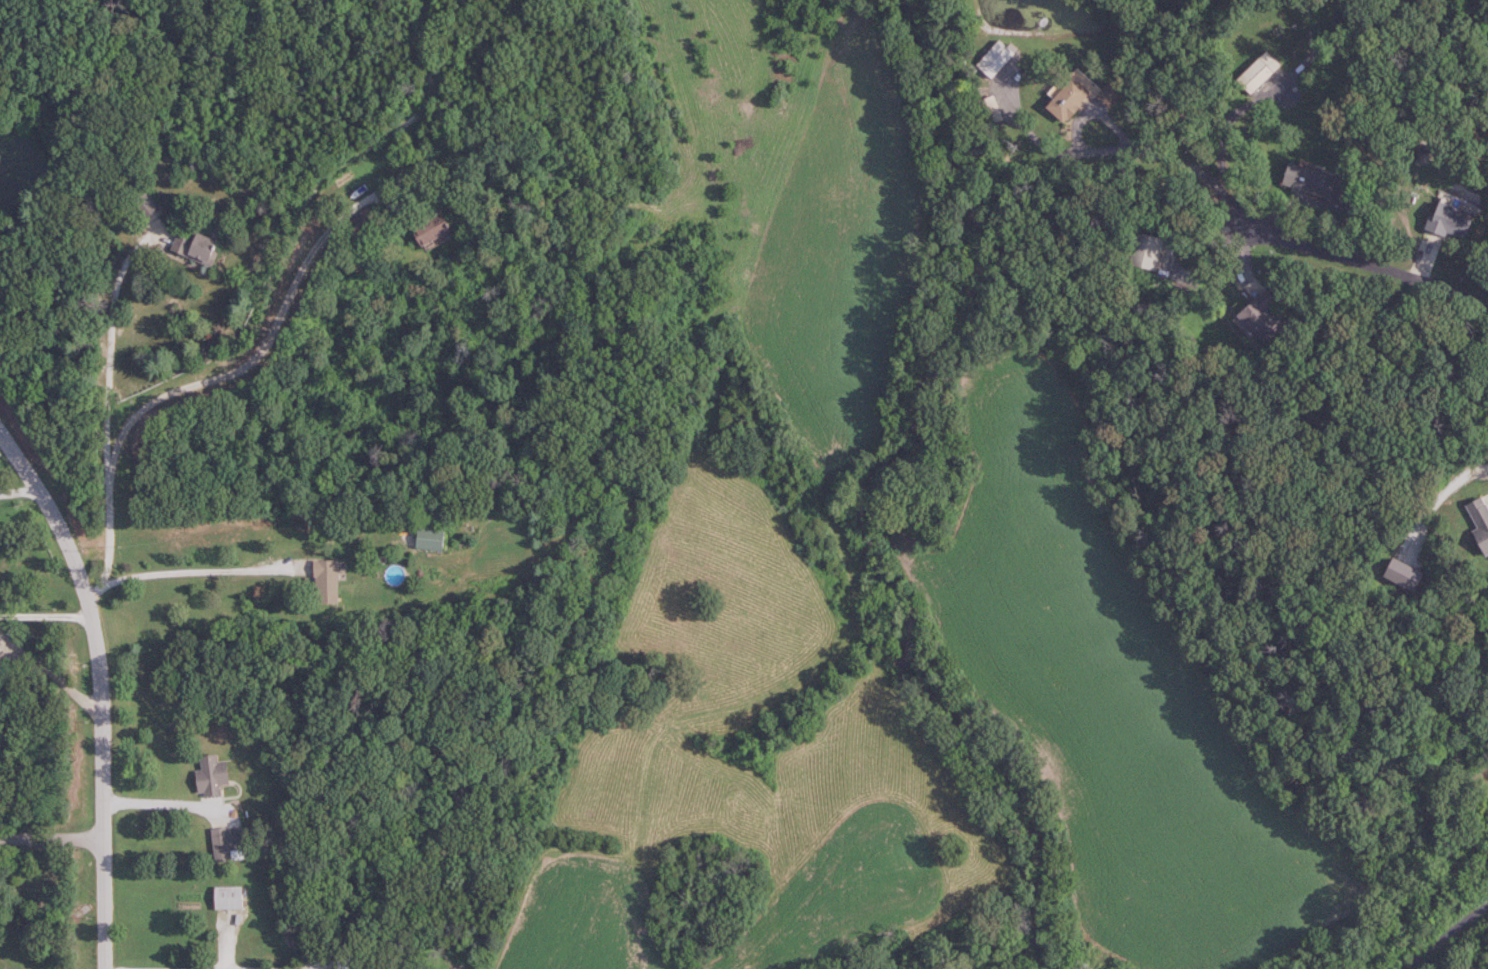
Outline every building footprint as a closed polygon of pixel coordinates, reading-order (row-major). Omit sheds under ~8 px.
[(1238,80),(1252,94),(1282,64),(1268,50),(1238,80)] [(1093,94),(1075,76),(1047,105),(1064,123),(1093,94)] [(1100,95),(1113,106),(1122,95),(1109,84),(1100,95)] [(1005,118),(995,94),(980,101),(990,125),(1005,118)] [(1339,177),(1290,162),(1283,187),(1332,202),(1339,177)] [(133,202),(145,218),(160,207),(148,191),(133,202)] [(1428,228),(1466,241),(1476,212),(1438,200),(1428,228)] [(452,231),(441,210),(412,224),(423,245),(452,231)] [(177,234),(171,250),(212,266),(222,240),(197,232),(194,240),(177,234)] [(1159,270),(1165,237),(1138,232),(1132,265),(1159,270)] [(1239,316),(1266,344),(1286,325),(1272,309),(1279,302),(1267,289),(1239,316)] [(1487,555),(1487,504),(1485,497),(1467,505),(1479,529),(1475,532),(1486,556),(1487,555)] [(444,529),(418,529),(418,550),(444,550),(444,529)] [(316,604),(339,604),(339,561),(316,561),(316,604)] [(229,785),(228,762),(219,762),(218,755),(202,757),(202,770),(197,771),(199,797),(223,795),(223,785),(229,785)] [(213,829),(214,862),(232,861),(231,828),(213,829)] [(216,910),(243,910),(243,887),(216,887),(216,910)]
